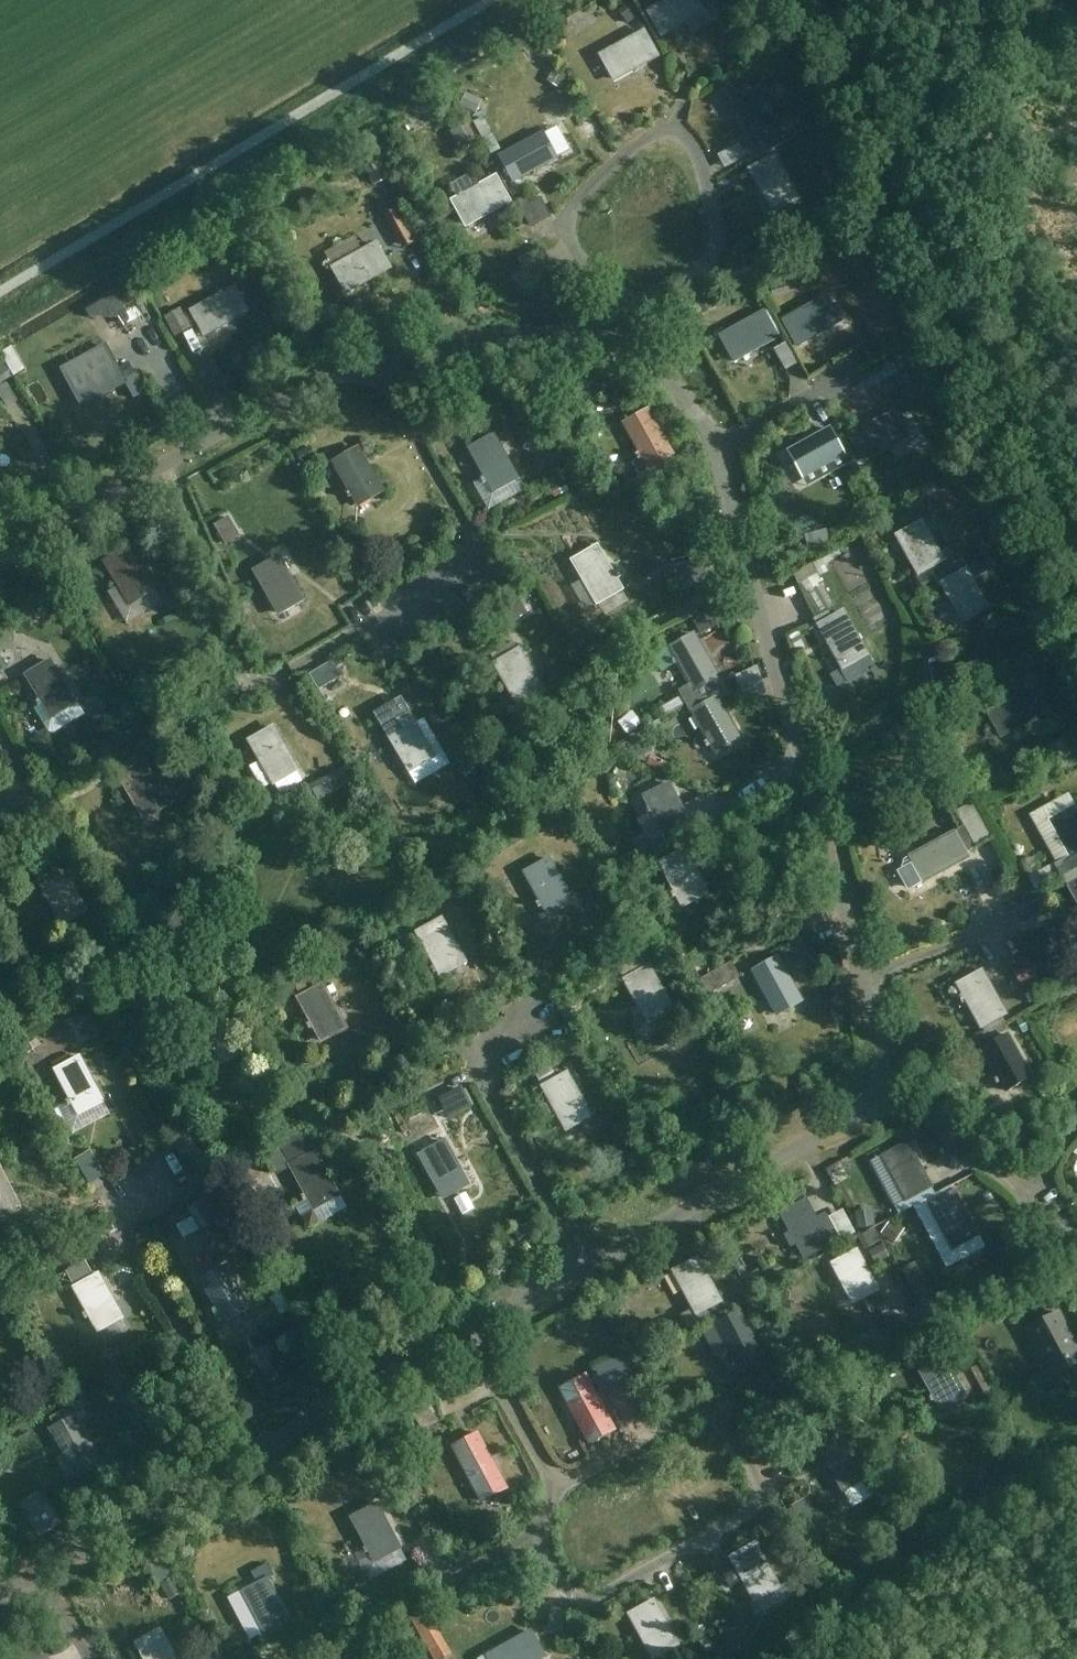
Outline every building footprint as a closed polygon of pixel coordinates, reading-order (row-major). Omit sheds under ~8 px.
[(704,13),(697,0),(673,0),(649,13),(662,36),(704,13)] [(615,81),(657,58),(644,35),(602,58),(615,81)] [(758,151),(782,137),(758,95),(734,109),(758,151)] [(514,183),(556,160),(543,136),(501,159),(514,183)] [(732,161),(735,173),(756,167),(752,155),(732,161)] [(774,213),(798,200),(775,159),(751,172),(774,213)] [(466,226),(508,203),(496,180),(453,203),(466,226)] [(536,213),(548,226),(558,215),(547,203),(536,213)] [(347,293),(390,269),(377,245),(334,270),(347,293)] [(205,337),(249,313),(236,289),(192,313),(205,337)] [(713,294),(700,304),(715,324),(727,314),(713,294)] [(798,345),(839,322),(825,299),(785,322),(798,345)] [(734,362),(777,338),(764,314),(721,338),(734,362)] [(213,339),(222,353),(244,339),(235,325),(213,339)] [(81,348),(90,368),(102,363),(93,343),(81,348)] [(795,349),(785,356),(796,371),(806,365),(795,349)] [(768,358),(745,366),(749,377),(772,369),(768,358)] [(82,405),(124,382),(112,360),(70,383),(82,405)] [(500,391),(478,404),(488,420),(509,407),(500,391)] [(649,469),(673,456),(649,412),(625,426),(640,454),(635,456),(638,462),(644,459),(649,469)] [(864,461),(907,437),(894,414),(851,438),(864,461)] [(802,478),(844,455),(831,431),(789,454),(802,478)] [(495,493),(520,479),(495,437),(470,451),(486,479),(482,482),(484,486),(490,483),(495,493)] [(360,506),(384,492),(359,450),(335,464),(351,491),(347,494),(350,499),(354,496),(360,506)] [(937,576),(952,568),(946,557),(942,559),(932,541),(922,522),(914,526),(906,531),(908,533),(909,536),(904,539),(900,541),(909,558),(918,575),(923,572),(928,569),(933,578),(937,576)] [(133,604),(156,590),(131,548),(108,562),(133,604)] [(617,582),(622,579),(619,573),(614,576),(598,548),(574,562),(598,604),(622,591),(617,582)] [(280,614),(303,601),(279,559),(256,573),(280,614)] [(687,593),(708,589),(704,564),(682,568),(687,593)] [(956,576),(952,568),(937,576),(949,597),(960,618),(965,615),(970,612),(973,617),(980,613),(988,609),(977,589),(967,570),(961,573),(956,576)] [(180,574),(177,596),(202,600),(206,578),(180,574)] [(814,588),(826,616),(838,611),(826,583),(814,588)] [(843,668),(866,655),(843,614),(820,627),(843,668)] [(724,686),(696,635),(671,649),(677,658),(672,661),(675,666),(679,663),(691,684),(680,690),(689,706),(724,687),(724,686)] [(520,706),(543,693),(519,651),(496,664),(520,706)] [(347,660),(330,666),(341,697),(358,692),(347,660)] [(53,718),(77,704),(52,662),(27,676),(41,700),(38,702),(41,707),(45,705),(53,718)] [(11,688),(8,677),(0,679),(0,691),(11,688)] [(729,696),(724,687),(689,706),(709,740),(704,743),(707,748),(712,745),(717,755),(741,741),(719,702),(729,696)] [(1002,738),(1044,714),(1031,690),(989,714),(1002,738)] [(669,704),(663,707),(670,719),(676,716),(669,704)] [(434,758),(410,715),(405,718),(398,705),(382,715),(389,727),(385,729),(410,772),(434,758)] [(628,716),(619,722),(627,733),(636,726),(628,716)] [(274,784),(297,771),(274,729),(251,742),(274,784)] [(145,820),(187,795),(170,766),(152,777),(145,764),(121,778),(145,820)] [(667,841),(693,829),(670,785),(646,797),(651,808),(646,811),(649,816),(653,814),(667,841)] [(981,806),(966,813),(984,848),(998,841),(981,806)] [(1076,809),(1064,816),(1051,823),(1062,841),(1072,859),(1065,863),(1058,867),(1063,877),(1076,869),(1076,810),(1076,809)] [(965,827),(904,860),(901,869),(912,889),(968,858),(966,854),(976,847),(965,827)] [(683,907),(708,894),(687,851),(661,864),(675,892),(670,895),(673,900),(679,898),(683,907)] [(551,917),(575,903),(551,860),(526,874),(542,902),(537,905),(540,909),(545,906),(551,917)] [(1063,877),(1068,886),(1076,901),(1076,869),(1063,877)] [(64,924),(88,911),(66,873),(42,887),(64,924)] [(443,977),(467,963),(443,920),(418,934),(437,967),(432,969),(435,974),(440,971),(443,977)] [(777,1015),(801,1002),(778,960),(754,973),(777,1015)] [(649,1024),(674,1010),(650,968),(625,981),(641,1009),(637,1012),(639,1017),(644,1014),(649,1024)] [(1037,968),(1019,972),(1025,996),(1042,992),(1037,968)] [(981,1030),(1006,1016),(982,972),(958,985),(963,996),(958,998),(961,1004),(965,1001),(981,1030)] [(413,973),(405,987),(420,996),(428,983),(413,973)] [(324,1042),(348,1028),(324,985),(299,999),(312,1022),(307,1025),(311,1030),(316,1028),(324,1042)] [(1008,1093),(1032,1079),(1007,1036),(982,1049),(999,1078),(994,1080),(997,1085),(1002,1083),(1008,1093)] [(80,1114),(105,1101),(82,1058),(56,1071),(71,1100),(66,1103),(69,1108),(75,1104),(80,1114)] [(567,1130),(592,1116),(568,1074),(544,1088),(567,1130)] [(316,1209),(341,1196),(317,1153),(314,1155),(303,1135),(281,1146),(307,1194),(303,1196),(306,1202),(311,1199),(316,1209)] [(443,1198),(468,1185),(445,1143),(420,1156),(443,1198)] [(907,1201),(932,1188),(908,1144),(884,1157),(890,1167),(885,1170),(888,1175),(892,1173),(907,1201)] [(24,1209),(1,1165),(0,1166),(0,1222),(24,1209)] [(953,1249),(978,1236),(955,1193),(930,1206),(953,1249)] [(827,1212),(818,1217),(807,1198),(778,1214),(789,1233),(784,1235),(791,1248),(796,1246),(804,1260),(842,1240),(827,1212)] [(837,1217),(846,1241),(862,1235),(852,1211),(837,1217)] [(864,1231),(880,1230),(880,1211),(864,1212),(864,1231)] [(518,1242),(531,1233),(525,1224),(512,1232),(518,1242)] [(879,1290),(858,1252),(833,1265),(854,1304),(864,1299),(872,1314),(887,1306),(879,1290)] [(698,1316),(723,1303),(699,1259),(675,1272),(698,1316)] [(227,1322),(251,1308),(228,1267),(203,1280),(218,1308),(214,1310),(216,1315),(222,1312),(227,1322)] [(101,1331),(124,1318),(100,1274),(76,1288),(89,1312),(85,1314),(88,1320),(93,1317),(101,1331)] [(747,1365),(765,1355),(741,1312),(717,1325),(728,1346),(724,1358),(729,1368),(740,1372),(748,1367),(747,1365)] [(1076,1352),(1076,1336),(1076,1335),(1072,1337),(1058,1312),(1033,1325),(1054,1364),(1076,1352)] [(383,1336),(377,1326),(367,1332),(373,1342),(383,1336)] [(941,1410),(966,1396),(945,1359),(922,1372),(934,1394),(929,1397),(932,1402),(936,1400),(941,1410)] [(592,1444),(617,1431),(585,1374),(561,1388),(592,1444)] [(76,1473),(100,1460),(77,1417),(53,1430),(76,1473)] [(484,1502),(509,1489),(478,1431),(454,1444),(484,1502)] [(844,1491),(868,1477),(845,1434),(821,1448),(844,1491)] [(377,1562),(403,1548),(380,1505),(354,1519),(369,1547),(364,1549),(367,1554),(372,1551),(377,1562)] [(756,1601),(780,1587),(755,1544),(732,1558),(756,1601)] [(406,1548),(386,1561),(392,1570),(412,1557),(406,1548)] [(264,1632),(288,1619),(268,1581),(244,1593),(264,1632)] [(654,1658),(679,1645),(655,1602),(631,1616),(654,1658)] [(163,1630),(138,1644),(147,1658),(178,1658),(163,1630)] [(546,1656),(533,1632),(490,1656),(492,1658),(542,1658),(546,1656)]
